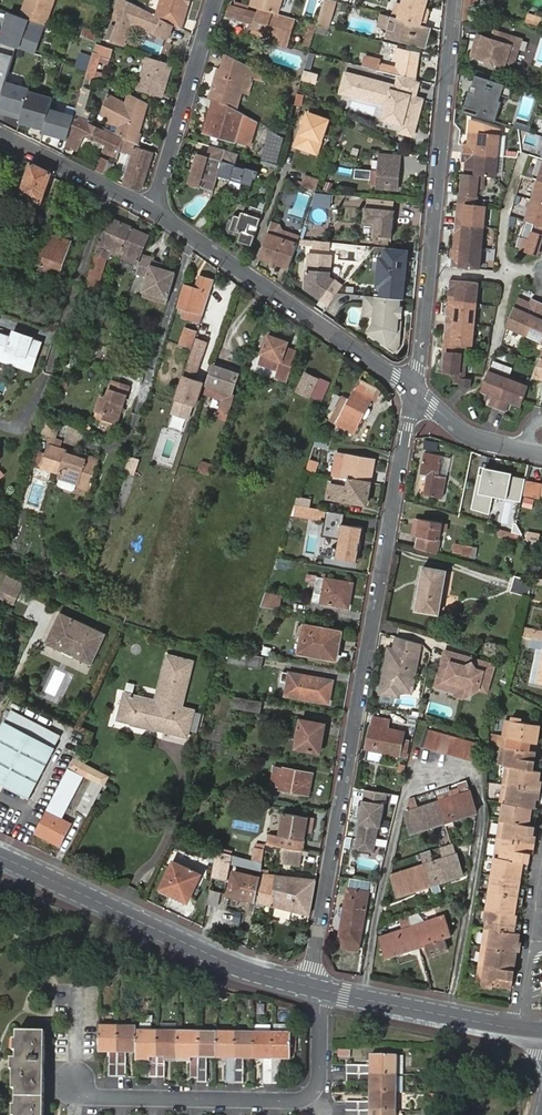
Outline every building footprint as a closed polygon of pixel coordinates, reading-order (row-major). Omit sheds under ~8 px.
[(46,25),(55,0),(33,0),(30,8),(25,7),(21,16),(24,17),(35,21),(45,24),(46,25)] [(25,7),(30,8),(33,0),(27,0),(25,7)] [(138,7),(126,0),(123,0),(113,24),(106,21),(100,35),(123,43),(138,7)] [(193,0),(162,0),(157,17),(184,30),(193,0)] [(279,15),(280,10),(281,8),(282,8),(283,8),(285,6),(286,2),(286,0),(253,0),(251,6),(274,13),(279,15)] [(305,13),(313,16),(317,0),(308,0),(305,13)] [(318,26),(328,28),(336,2),(333,1),(330,0),(326,0),(318,26)] [(403,4),(398,2),(393,18),(424,26),(427,15),(423,14),(425,8),(427,0),(404,0),(403,4)] [(464,10),(474,11),(476,0),(466,0),(464,10)] [(227,17),(254,25),(259,29),(263,15),(231,5),(227,17)] [(464,18),(473,21),(474,11),(464,10),(464,18)] [(10,12),(0,41),(17,47),(31,52),(36,39),(40,40),(44,29),(34,25),(35,21),(24,17),(21,16),(10,12)] [(526,20),(541,25),(541,17),(528,12),(526,20)] [(424,26),(393,18),(388,16),(383,15),(380,25),(390,28),(388,35),(403,40),(404,35),(409,37),(408,41),(425,46),(430,28),(424,26)] [(478,51),(476,58),(505,67),(510,69),(518,48),(514,47),(516,39),(493,32),(491,40),(483,38),(481,44),(475,42),(473,50),(478,51)] [(40,40),(36,39),(31,52),(35,53),(40,40)] [(3,94),(6,83),(17,47),(0,41),(0,42),(0,93),(3,94)] [(159,61),(172,65),(177,47),(164,43),(159,61)] [(95,53),(94,52),(92,59),(100,61),(102,55),(110,58),(112,49),(98,45),(95,53)] [(366,57),(364,66),(371,67),(401,75),(416,78),(419,54),(398,49),(395,61),(399,61),(396,68),(380,64),(381,61),(366,57)] [(310,52),(302,77),(316,81),(318,72),(310,70),(315,54),(310,52)] [(89,69),(92,59),(92,58),(81,54),(79,63),(81,64),(81,66),(89,69)] [(258,80),(260,72),(258,71),(225,54),(221,69),(218,68),(209,98),(228,104),(236,109),(242,91),(246,76),(253,78),(258,80)] [(159,61),(148,58),(139,89),(163,96),(172,65),(159,61)] [(96,76),(88,72),(86,79),(94,81),(96,76)] [(420,80),(401,75),(398,86),(347,73),(342,93),(389,104),(386,118),(403,122),(401,130),(416,134),(425,97),(416,95),(420,80)] [(471,91),(466,107),(480,111),(478,117),(495,122),(503,95),(510,97),(513,86),(476,75),(473,86),(478,87),(476,93),(471,91)] [(248,93),(253,78),(246,76),(242,91),(248,93)] [(30,90),(6,83),(3,94),(0,103),(0,112),(22,119),(29,92),(30,90)] [(93,89),(84,85),(76,114),(89,120),(93,112),(87,109),(93,89)] [(51,109),(54,99),(29,92),(22,119),(20,124),(30,127),(30,125),(45,130),(51,109)] [(145,117),(149,104),(131,94),(128,103),(109,94),(103,114),(110,118),(109,123),(120,126),(123,128),(121,135),(125,137),(138,143),(144,121),(140,120),(141,116),(145,117)] [(200,97),(197,104),(209,108),(211,100),(200,97)] [(480,111),(466,107),(464,112),(478,117),(480,111)] [(71,130),(75,116),(51,109),(45,130),(44,132),(69,140),(71,130)] [(212,121),(208,134),(237,142),(243,122),(211,112),(208,120),(212,121)] [(305,135),(302,147),(318,153),(330,120),(308,113),(307,118),(304,124),(301,133),(305,135)] [(89,120),(76,114),(75,116),(71,130),(84,137),(83,138),(105,148),(105,147),(113,151),(119,154),(121,149),(125,137),(121,135),(118,133),(114,132),(89,120)] [(529,134),(531,129),(515,123),(513,129),(529,134)] [(84,137),(71,130),(69,140),(67,146),(77,152),(83,138),(84,137)] [(283,147),(286,138),(276,132),(274,142),(283,147)] [(297,145),(302,147),(305,135),(301,133),(297,145)] [(462,154),(498,157),(500,135),(473,133),(471,145),(469,145),(463,144),(462,154)] [(124,184),(141,189),(153,152),(137,146),(138,143),(125,137),(121,149),(130,152),(132,146),(137,148),(124,184)] [(103,150),(118,158),(119,154),(113,151),(105,147),(105,148),(103,150)] [(235,167),(235,164),(201,154),(192,184),(214,191),(219,173),(231,177),(229,186),(241,190),(243,183),(253,186),(255,179),(257,180),(259,171),(246,168),(246,169),(235,167)] [(468,176),(484,177),(496,178),(498,157),(462,154),(461,162),(468,163),(470,163),(468,176)] [(378,186),(377,187),(398,189),(400,157),(380,155),(379,170),(379,174),(378,186)] [(109,163),(104,174),(109,177),(114,165),(109,163)] [(43,204),(52,174),(32,164),(20,202),(31,206),(33,200),(43,204)] [(379,174),(379,170),(370,169),(369,185),(378,186),(379,174)] [(316,191),(320,180),(305,174),(301,186),(316,191)] [(459,195),(459,204),(462,204),(476,206),(478,190),(483,191),(484,177),(468,176),(466,175),(464,175),(462,195),(459,195)] [(541,205),(541,182),(539,182),(533,202),(541,205)] [(304,218),(308,194),(294,191),(289,215),(304,218)] [(316,193),(311,206),(330,208),(331,195),(316,193)] [(533,202),(526,222),(536,225),(541,227),(541,205),(533,202)] [(455,225),(484,228),(486,207),(476,206),(462,204),(461,216),(457,216),(456,216),(455,225)] [(240,239),(253,244),(256,234),(249,232),(251,224),(259,227),(264,209),(251,205),(248,213),(251,214),(250,219),(246,218),(235,214),(233,220),(231,229),(237,231),(242,233),(240,239)] [(390,220),(394,220),(394,211),(365,209),(364,224),(375,224),(373,236),(392,238),(393,223),(390,223),(390,220)] [(101,242),(90,275),(101,278),(107,262),(100,259),(101,256),(109,259),(111,252),(138,264),(142,255),(138,254),(141,246),(145,247),(149,235),(109,218),(105,228),(109,230),(103,243),(101,242)] [(236,235),(237,231),(231,229),(233,220),(230,219),(227,229),(229,233),(236,235)] [(290,270),(294,256),(298,245),(300,239),(301,236),(284,231),(280,226),(272,223),(260,259),(271,263),(277,266),(290,270)] [(249,232),(256,234),(259,227),(251,224),(249,232)] [(457,246),(482,249),(484,228),(455,225),(454,233),(456,233),(459,233),(457,246)] [(540,258),(541,253),(541,227),(536,225),(531,240),(526,239),(521,252),(540,258)] [(46,233),(35,264),(38,264),(35,272),(57,280),(71,242),(46,233)] [(330,250),(331,242),(300,239),(298,245),(312,246),(312,249),(330,250)] [(452,258),(451,268),(480,271),(482,249),(457,246),(456,258),(453,258),(452,258)] [(403,299),(406,249),(384,247),(384,259),(379,259),(377,286),(382,286),(381,298),(400,299),(403,299)] [(343,286),(331,278),(333,256),(310,255),(309,271),(306,272),(306,288),(331,305),(343,286)] [(155,260),(144,256),(137,274),(148,278),(145,291),(154,294),(153,300),(166,304),(176,274),(163,270),(153,267),(154,262),(155,260)] [(101,278),(90,275),(85,289),(96,292),(101,278)] [(184,317),(201,323),(215,282),(201,277),(197,289),(185,285),(179,307),(186,309),(184,317)] [(478,284),(449,281),(448,290),(450,291),(453,291),(452,302),(476,305),(478,284)] [(154,294),(145,291),(143,297),(153,300),(154,294)] [(401,317),(402,309),(399,309),(400,299),(381,298),(365,296),(364,306),(375,307),(374,317),(374,325),(368,333),(395,351),(399,345),(401,322),(398,322),(398,317),(401,317)] [(445,322),(474,325),(476,305),(452,302),(451,314),(447,314),(446,314),(445,322)] [(507,329),(525,336),(538,304),(532,302),(530,307),(529,310),(518,305),(507,329)] [(541,344),(541,306),(538,304),(525,336),(541,344)] [(374,317),(375,307),(364,306),(363,316),(374,317)] [(448,344),(461,346),(472,347),(474,325),(445,322),(444,332),(446,332),(449,332),(448,344)] [(186,328),(180,344),(191,348),(196,331),(186,328)] [(11,337),(8,347),(0,344),(0,360),(33,371),(37,357),(28,354),(33,340),(34,337),(13,330),(11,337)] [(11,337),(0,333),(0,344),(8,347),(11,337)] [(275,376),(288,380),(292,369),(298,351),(285,347),(287,340),(268,334),(259,363),(277,369),(275,376)] [(198,338),(187,366),(191,367),(193,361),(199,363),(207,341),(198,338)] [(37,357),(42,343),(33,340),(28,354),(37,357)] [(454,375),(460,376),(464,376),(465,363),(460,362),(461,346),(448,344),(445,344),(444,353),(446,354),(444,374),(454,375)] [(539,366),(534,379),(541,381),(541,358),(539,366)] [(214,364),(205,392),(223,399),(217,417),(226,421),(233,399),(230,398),(239,373),(214,364)] [(305,371),(296,392),(309,398),(310,394),(321,399),(328,382),(305,371)] [(496,411),(508,378),(491,372),(482,391),(495,396),(494,399),(490,408),(496,411)] [(523,407),(524,406),(531,387),(508,378),(496,411),(506,415),(510,405),(511,402),(523,407)] [(459,385),(459,389),(469,390),(470,380),(460,379),(459,385)] [(102,395),(97,412),(104,415),(103,419),(117,424),(121,412),(122,408),(130,386),(112,380),(107,396),(102,395)] [(182,381),(175,402),(192,408),(199,387),(182,381)] [(359,382),(338,424),(355,433),(373,399),(371,398),(375,390),(359,382)] [(57,477),(68,481),(76,457),(66,453),(67,451),(48,444),(40,466),(58,472),(57,477)] [(76,457),(68,481),(79,484),(80,479),(90,482),(98,459),(77,452),(77,454),(76,457)] [(428,474),(425,495),(443,498),(446,478),(439,477),(443,457),(425,453),(421,473),(428,474)] [(347,454),(343,477),(351,479),(371,482),(375,460),(347,454)] [(317,471),(320,461),(309,458),(306,468),(317,471)] [(202,460),(199,472),(211,474),(213,463),(202,460)] [(424,491),(427,475),(420,474),(417,490),(424,491)] [(80,479),(79,484),(78,487),(88,490),(90,482),(80,479)] [(368,501),(371,482),(351,479),(349,487),(332,484),(329,498),(358,503),(360,499),(368,501)] [(527,480),(524,494),(539,497),(541,483),(527,480)] [(307,498),(297,496),(295,504),(305,506),(307,498)] [(507,538),(516,523),(504,516),(509,509),(487,496),(477,513),(499,527),(496,532),(507,538)] [(522,506),(533,509),(535,499),(524,496),(522,506)] [(295,504),(292,514),(321,519),(323,509),(305,506),(295,504)] [(290,517),(289,528),(298,529),(299,518),(290,517)] [(420,538),(418,548),(438,554),(443,523),(416,519),(414,538),(420,538)] [(353,531),(354,525),(343,523),(337,556),(357,560),(362,533),(353,531)] [(540,542),(541,532),(527,531),(526,541),(540,542)] [(456,542),(453,551),(469,554),(471,545),(456,542)] [(426,567),(417,610),(441,615),(449,571),(426,567)] [(63,568),(60,577),(76,582),(79,574),(63,568)] [(512,575),(509,586),(508,590),(525,595),(529,583),(530,580),(512,575)] [(21,590),(15,588),(18,582),(6,577),(0,589),(0,598),(14,605),(21,590)] [(347,594),(351,594),(353,583),(317,577),(314,593),(323,595),(322,603),(345,606),(347,594)] [(280,596),(265,593),(261,607),(278,610),(280,596)] [(106,635),(60,614),(47,642),(93,663),(106,635)] [(306,640),(304,653),(337,659),(340,643),(333,642),(335,630),(305,625),(302,639),(306,640)] [(535,627),(532,638),(541,640),(541,628),(535,627)] [(333,642),(340,643),(342,631),(335,630),(333,642)] [(518,636),(516,647),(531,650),(525,681),(541,684),(541,640),(532,638),(518,636)] [(412,694),(422,644),(395,637),(392,649),(388,648),(379,693),(400,697),(401,692),(412,694)] [(487,691),(494,664),(445,650),(436,684),(454,689),(453,692),(466,696),(477,688),(487,691)] [(264,657),(245,653),(231,651),(229,662),(261,668),(264,657)] [(168,654),(159,692),(162,693),(160,700),(157,699),(127,692),(120,718),(133,721),(133,723),(155,728),(155,727),(157,722),(166,724),(164,729),(189,736),(195,709),(183,706),(172,703),(174,696),(185,698),(194,661),(168,654)] [(326,690),(328,680),(291,673),(287,695),(329,702),(331,690),(326,690)] [(183,706),(185,698),(174,696),(172,703),(183,706)] [(261,701),(235,696),(232,707),(259,712),(261,701)] [(371,724),(366,748),(370,749),(368,758),(381,761),(382,752),(406,757),(409,742),(403,740),(405,733),(389,729),(391,720),(374,717),(373,725),(371,724)] [(300,727),(296,747),(319,752),(325,725),(291,718),(290,725),(300,727)] [(502,745),(528,749),(530,742),(538,743),(541,725),(536,724),(506,720),(502,745)] [(0,731),(0,782),(29,797),(55,746),(5,721),(0,731)] [(428,730),(424,746),(475,760),(479,744),(428,730)] [(533,760),(536,761),(537,750),(528,749),(502,745),(499,764),(507,765),(531,769),(533,760)] [(76,812),(86,817),(108,777),(74,759),(69,768),(80,774),(85,776),(93,781),(76,812)] [(504,783),(540,789),(541,780),(537,780),(539,771),(534,770),(531,769),(507,765),(504,783)] [(275,766),(272,787),(280,788),(280,789),(308,794),(310,784),(312,784),(314,772),(284,767),(283,768),(275,766)] [(80,774),(69,768),(60,785),(59,786),(45,812),(62,820),(85,776),(80,774)] [(250,783),(248,792),(265,795),(266,786),(250,783)] [(503,802),(533,807),(535,798),(538,798),(540,789),(504,783),(500,802),(503,802)] [(386,804),(388,794),(364,790),(362,801),(383,804),(386,804)] [(450,814),(452,820),(478,812),(472,791),(440,801),(407,811),(414,832),(441,824),(438,817),(445,815),(450,814)] [(380,827),(383,804),(362,801),(355,848),(374,851),(377,826),(380,827)] [(533,825),(536,826),(538,817),(532,816),(533,807),(503,802),(501,819),(533,825)] [(45,812),(34,833),(58,846),(69,824),(62,820),(45,812)] [(306,829),(312,829),(314,818),(308,817),(285,813),(281,835),(305,840),(305,833),(306,829)] [(447,822),(452,820),(450,814),(445,815),(438,817),(441,824),(447,822)] [(498,838),(533,844),(534,835),(531,835),(533,825),(501,819),(498,838)] [(268,844),(284,847),(297,849),(303,850),(305,840),(281,835),(270,833),(268,844)] [(528,852),(532,853),(533,844),(498,838),(494,857),(527,862),(528,852)] [(439,848),(442,859),(458,854),(455,843),(439,848)] [(297,849),(284,847),(281,859),(300,863),(303,851),(303,850),(297,849)] [(458,854),(442,859),(435,861),(431,850),(422,853),(426,864),(393,875),(400,895),(426,887),(424,881),(430,879),(436,877),(438,883),(465,875),(458,854)] [(491,874),(521,879),(523,871),(529,871),(530,863),(527,862),(494,857),(491,874)] [(227,880),(230,865),(215,861),(212,877),(227,880)] [(170,870),(158,896),(172,903),(170,905),(185,912),(198,884),(170,870)] [(255,900),(259,877),(235,872),(230,895),(255,900)] [(278,875),(260,874),(259,877),(255,900),(272,905),(278,875)] [(489,891),(524,897),(525,889),(520,888),(521,879),(491,874),(489,891)] [(310,914),(316,879),(278,875),(272,905),(310,914)] [(371,882),(351,877),(338,939),(358,944),(371,882)] [(424,881),(426,887),(432,885),(438,883),(436,877),(430,879),(424,881)] [(208,903),(219,905),(222,891),(210,889),(208,903)] [(489,909),(515,914),(517,905),(522,906),(524,897),(489,891),(486,909),(489,909)] [(172,903),(158,896),(157,898),(170,905),(172,903)] [(486,927),(522,933),(523,925),(516,924),(518,914),(515,914),(489,909),(486,927)] [(444,915),(412,926),(417,940),(422,939),(424,945),(428,956),(448,949),(444,938),(451,936),(444,915)] [(412,926),(409,917),(400,919),(403,929),(379,937),(387,957),(413,948),(411,942),(417,940),(412,926)] [(517,942),(520,942),(522,933),(486,927),(483,945),(515,950),(517,942)] [(411,942),(413,948),(419,947),(417,940),(411,942)] [(483,945),(480,964),(512,969),(513,960),(517,960),(518,951),(515,950),(483,945)] [(477,982),(512,987),(514,979),(510,978),(512,969),(480,964),(477,982)] [(234,1033),(216,1033),(197,1033),(177,1032),(134,1031),(134,1028),(100,1027),(100,1053),(107,1053),(107,1077),(125,1077),(125,1053),(133,1053),(134,1056),(147,1057),(147,1077),(163,1078),(163,1061),(163,1057),(176,1057),(189,1057),(189,1078),(196,1078),(196,1082),(205,1082),(206,1057),(215,1058),(224,1058),(224,1083),(242,1083),(243,1058),(263,1059),(263,1083),(280,1083),(280,1059),(290,1059),(290,1034),(253,1034),(234,1033)] [(20,1108),(17,1108),(17,1114),(47,1114),(48,1034),(20,1034),(20,1042),(17,1042),(17,1053),(20,1054),(20,1061),(14,1061),(14,1073),(17,1073),(17,1092),(20,1092),(20,1108)] [(351,1058),(351,1049),(338,1049),(338,1058),(351,1058)] [(396,1056),(369,1056),(370,1066),(345,1066),(345,1082),(369,1083),(369,1102),(345,1102),(345,1114),(395,1114),(396,1056)]
